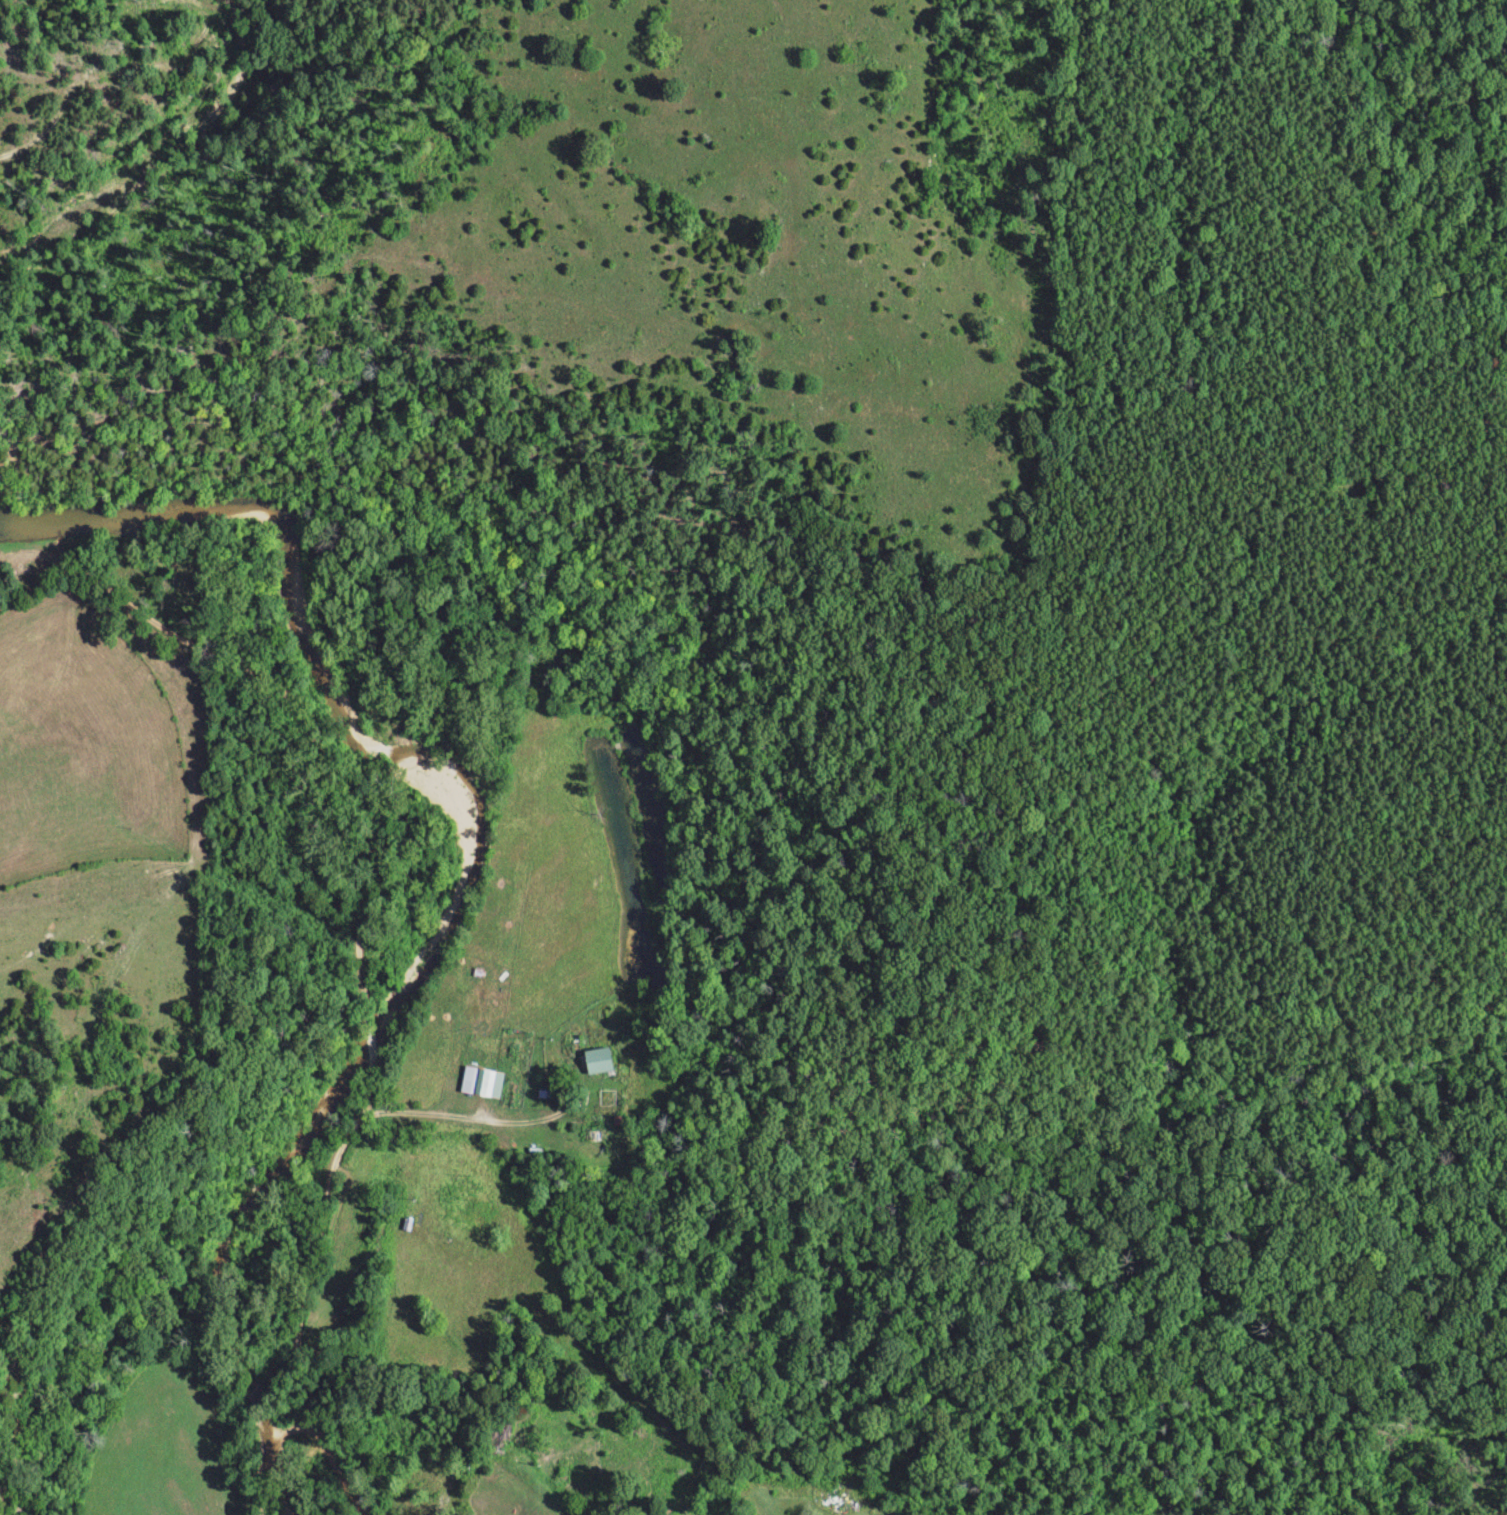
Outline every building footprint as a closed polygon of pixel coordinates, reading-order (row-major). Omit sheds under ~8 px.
[(595,1073),(620,1070),(617,1047),(592,1050),(595,1073)] [(468,1090),(506,1098),(511,1073),(473,1065),(468,1090)]
